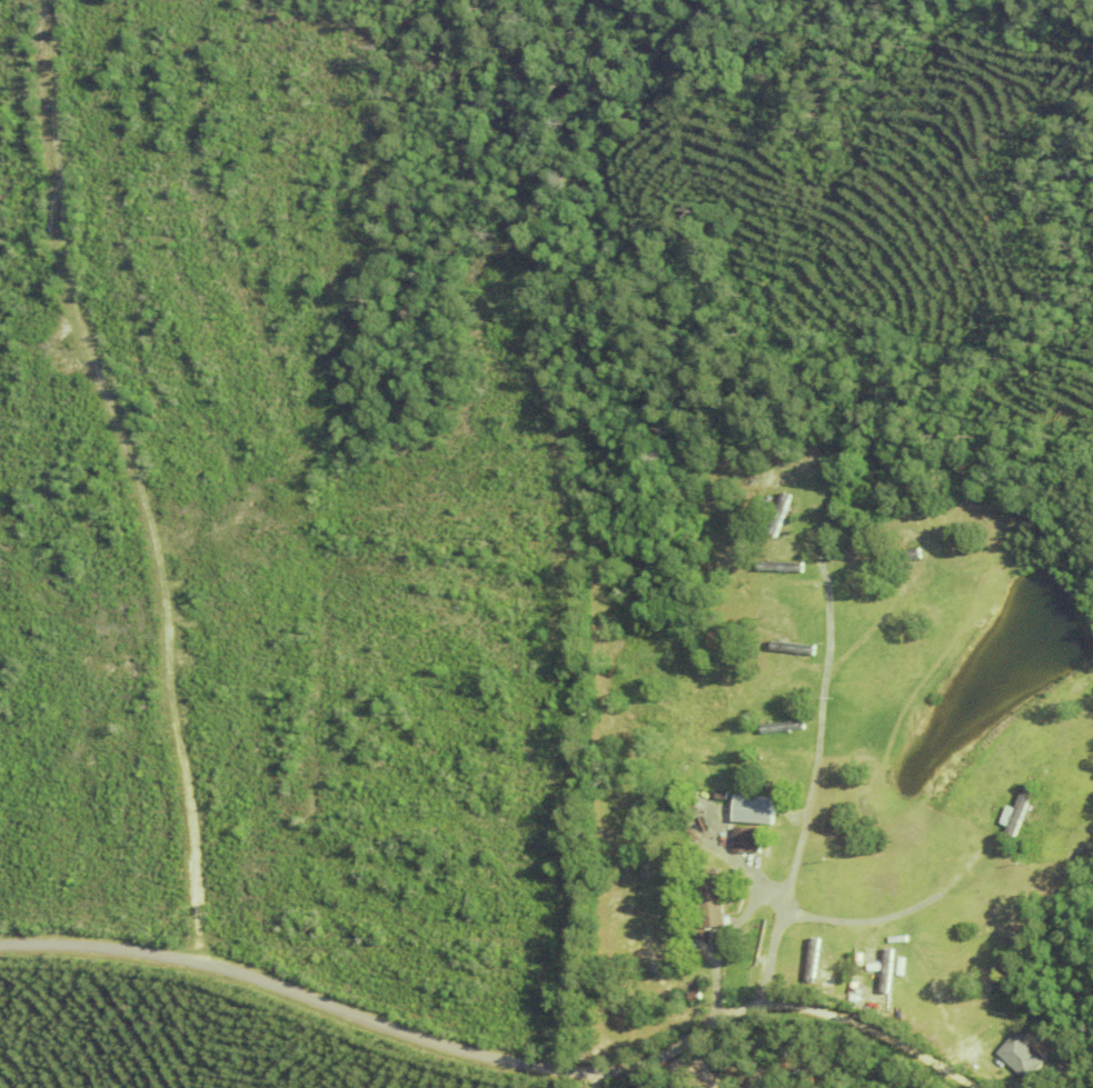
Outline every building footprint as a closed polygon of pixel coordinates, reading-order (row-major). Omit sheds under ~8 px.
[(768,569),(768,560),(793,561),(792,570),(768,569)] [(727,790),(732,772),(738,773),(734,791),(727,790)] [(1005,832),(1025,783),(1034,788),(1014,836),(1005,832)] [(733,821),(735,793),(775,797),(773,825),(733,821)] [(762,852),(763,837),(771,837),(769,852),(762,852)] [(768,872),(771,856),(777,857),(776,872),(768,872)] [(731,889),(733,905),(723,906),(725,926),(703,928),(696,871),(719,868),(722,890),(731,889)] [(807,970),(813,946),(818,948),(815,961),(817,962),(815,971),(807,970)] [(883,978),(885,955),(893,955),(891,978),(883,978)] [(688,992),(700,990),(702,999),(690,1001),(688,992)] [(996,1054),(1017,1031),(1047,1059),(1026,1081),(996,1054)]
